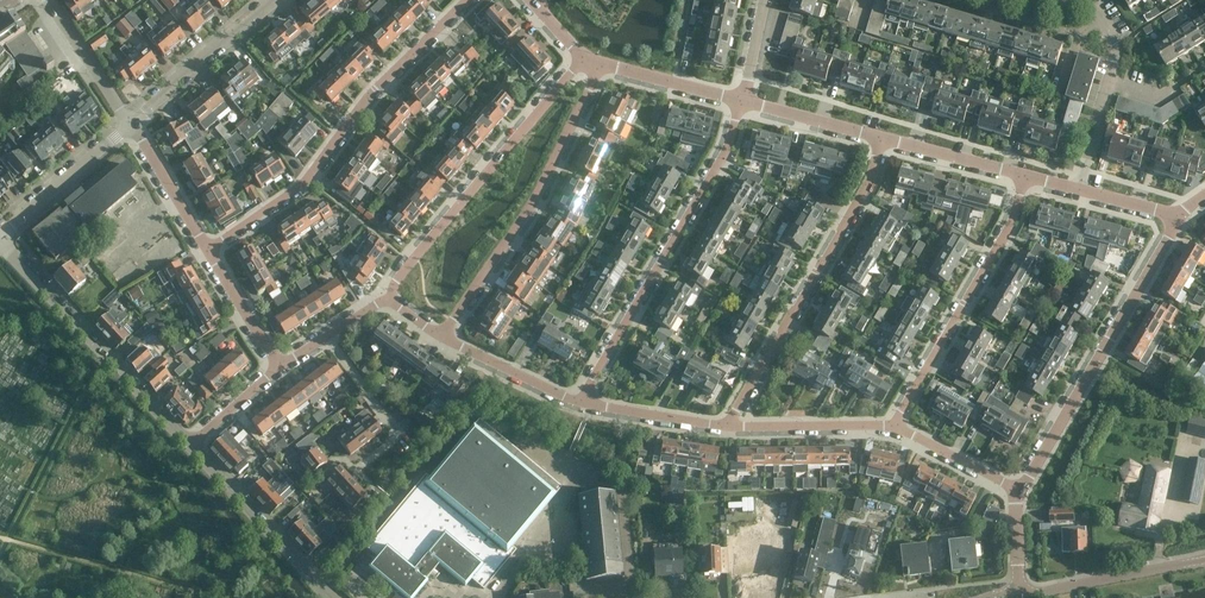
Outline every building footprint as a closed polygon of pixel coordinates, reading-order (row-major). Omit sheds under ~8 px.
[(88,0),(69,0),(65,3),(78,21),(84,17),(83,16),(93,8),(90,3),(88,0)] [(162,15),(168,11),(158,0),(150,0),(150,1),(162,15)] [(170,11),(178,4),(175,0),(160,0),(170,11)] [(188,4),(204,23),(215,14),(203,0),(197,0),(194,3),(192,1),(188,4)] [(222,8),(232,0),(215,0),(222,8)] [(319,0),(314,0),(300,11),(305,17),(300,22),(309,33),(315,28),(313,24),(329,11),(319,0)] [(329,11),(341,0),(319,0),(329,11)] [(381,9),(386,4),(382,0),(381,0),(376,4),(381,9)] [(414,23),(425,13),(423,11),(428,6),(422,0),(412,0),(402,10),(414,23)] [(715,3),(737,8),(738,0),(715,0),(715,3)] [(811,0),(794,0),(791,10),(811,16),(816,2),(811,0)] [(875,6),(889,10),(891,3),(881,0),(876,0),(875,6)] [(887,14),(901,19),(907,0),(891,0),(891,3),(889,10),(887,14)] [(901,19),(915,23),(922,3),(913,0),(907,0),(901,19)] [(1143,0),(1125,0),(1130,8),(1143,0)] [(496,29),(509,17),(498,5),(496,7),(492,2),(475,17),(480,23),(486,18),(496,29)] [(839,9),(838,10),(851,14),(853,6),(840,2),(838,9),(839,9)] [(737,8),(715,3),(711,18),(734,23),(737,8)] [(936,7),(922,3),(915,23),(929,27),(936,7)] [(204,23),(188,4),(184,8),(188,12),(181,18),(193,32),(204,23)] [(375,15),(381,9),(376,4),(370,10),(375,15)] [(887,17),(887,14),(889,10),(875,6),(873,12),(887,17)] [(950,11),(936,7),(929,27),(944,31),(950,11)] [(1151,12),(1154,19),(1161,15),(1157,8),(1151,12)] [(1169,13),(1172,19),(1179,15),(1175,9),(1169,13)] [(402,10),(391,20),(404,33),(414,23),(402,10)] [(849,21),(851,14),(838,10),(836,17),(849,21)] [(958,36),(964,15),(950,11),(944,31),(958,36)] [(132,12),(125,18),(130,23),(136,17),(132,12)] [(873,12),(870,19),(884,23),(887,17),(873,12)] [(1148,23),(1154,19),(1151,12),(1144,17),(1148,23)] [(1167,23),(1172,19),(1169,13),(1163,17),(1167,23)] [(13,14),(3,21),(0,23),(0,50),(26,32),(13,14)] [(791,14),(788,21),(802,25),(804,18),(791,14)] [(972,40),(978,20),(964,15),(958,36),(972,40)] [(107,17),(103,20),(107,26),(112,23),(107,17)] [(520,29),(509,17),(496,29),(490,34),(501,46),(506,51),(508,48),(519,39),(514,34),(520,29)] [(1204,42),(1204,17),(1193,25),(1204,42)] [(175,47),(157,27),(150,18),(145,22),(158,37),(152,42),(165,56),(175,47)] [(734,23),(711,18),(708,33),(730,38),(734,23)] [(133,29),(124,19),(115,26),(124,36),(133,29)] [(870,19),(868,26),(882,30),(884,23),(870,19)] [(381,30),(394,43),(404,33),(391,20),(381,30)] [(986,44),(992,24),(978,20),(972,40),(986,44)] [(289,45),(294,50),(305,41),(306,43),(313,37),(309,33),(300,22),(294,27),(289,21),(277,31),(289,45)] [(788,21),(786,28),(800,32),(802,25),(788,21)] [(175,47),(186,38),(173,24),(167,29),(162,23),(157,27),(175,47)] [(986,44),(1000,49),(1007,28),(992,24),(986,44)] [(1143,30),(1147,36),(1154,32),(1150,25),(1143,30)] [(1181,32),(1192,50),(1204,42),(1193,25),(1181,32)] [(882,30),(868,26),(866,33),(880,37),(882,30)] [(786,28),(784,34),(798,39),(798,38),(800,32),(786,28)] [(1007,28),(1000,49),(1014,53),(1021,33),(1007,28)] [(383,53),(394,43),(381,30),(371,40),(368,36),(362,41),(372,52),(377,47),(383,53)] [(289,45),(277,31),(265,41),(270,47),(265,52),(274,63),(280,58),(277,55),(289,45)] [(894,41),(896,34),(887,31),(885,38),(894,41)] [(1180,58),(1192,50),(1181,32),(1168,40),(1180,58)] [(730,38),(708,33),(705,48),(727,53),(730,38)] [(1029,57),(1035,37),(1021,33),(1014,53),(1029,57)] [(24,34),(6,46),(20,66),(28,77),(18,84),(32,105),(50,93),(42,81),(51,75),(48,71),(54,67),(50,61),(46,64),(24,34)] [(94,52),(109,41),(103,34),(89,44),(94,52)] [(784,34),(782,41),(796,45),(798,39),(784,34)] [(906,37),(896,34),(894,41),(904,44),(906,37)] [(1049,41),(1035,37),(1029,57),(1043,62),(1049,41)] [(510,56),(520,68),(540,50),(529,38),(523,44),(519,39),(508,48),(513,54),(510,56)] [(796,45),(794,52),(793,55),(800,57),(795,72),(811,77),(818,54),(803,50),(806,40),(798,38),(798,39),(796,45)] [(923,50),(925,43),(916,40),(913,47),(923,50)] [(1167,66),(1180,58),(1168,40),(1156,48),(1167,66)] [(368,57),(372,52),(362,41),(357,47),(360,50),(351,60),(363,73),(373,63),(368,57)] [(782,41),(780,48),(794,52),(796,45),(782,41)] [(1064,46),(1049,41),(1043,62),(1057,66),(1064,46)] [(934,46),(925,43),(923,50),(932,53),(934,46)] [(685,44),(682,59),(691,61),(694,45),(685,44)] [(467,45),(461,51),(472,62),(474,59),(477,62),(481,59),(467,45)] [(136,81),(147,72),(134,57),(125,46),(120,50),(129,61),(124,65),(123,64),(116,70),(125,81),(132,76),(136,81)] [(134,57),(147,72),(157,63),(145,48),(134,57)] [(325,54),(329,59),(335,53),(330,48),(325,54)] [(724,68),(727,53),(705,48),(702,64),(724,68)] [(794,52),(780,48),(778,55),(791,59),(793,55),(794,52)] [(257,49),(253,52),(260,62),(264,59),(257,49)] [(951,58),(953,51),(944,49),(942,55),(951,58)] [(540,50),(520,68),(535,85),(547,74),(542,69),(550,62),(540,50)] [(830,71),(837,73),(844,52),(835,50),(833,59),(818,54),(811,77),(827,82),(830,71)] [(472,62),(461,51),(455,57),(449,51),(439,61),(452,74),(454,76),(464,67),(465,68),(472,62)] [(963,54),(953,51),(951,58),(961,61),(963,54)] [(11,61),(0,52),(0,74),(11,61)] [(841,86),(857,91),(864,68),(849,64),(852,55),(844,52),(837,73),(845,76),(841,86)] [(324,64),(329,59),(325,54),(319,60),(324,64)] [(1084,56),(1079,70),(1093,75),(1097,60),(1084,56)] [(979,67),(981,60),(972,57),(970,64),(979,67)] [(353,83),(363,73),(351,60),(340,70),(353,83)] [(991,63),(981,60),(979,67),(989,70),(991,63)] [(243,61),(232,70),(249,90),(259,80),(243,61)] [(441,84),(452,74),(439,61),(428,71),(441,84)] [(876,85),(883,87),(890,66),(882,64),(881,67),(866,63),(864,68),(857,91),(873,95),(876,85)] [(881,93),(889,96),(888,100),(903,105),(911,80),(898,71),(899,69),(890,66),(883,87),(881,93)] [(1007,76),(1010,69),(1000,66),(998,73),(1007,76)] [(1019,72),(1010,69),(1007,76),(1017,78),(1019,72)] [(249,90),(232,70),(221,79),(227,87),(222,91),(241,112),(246,108),(238,99),(249,90)] [(340,70),(330,80),(342,93),(353,83),(340,70)] [(1088,89),(1093,75),(1079,70),(1075,85),(1088,89)] [(418,81),(431,95),(441,84),(428,71),(418,81)] [(913,73),(911,80),(903,105),(919,109),(922,99),(929,101),(935,80),(913,73)] [(1036,84),(1038,77),(1028,74),(1026,81),(1036,84)] [(60,75),(49,85),(54,91),(65,81),(60,75)] [(1047,80),(1038,77),(1036,84),(1045,87),(1047,80)] [(332,103),(342,93),(330,80),(320,90),(317,86),(311,92),(321,102),(326,96),(332,103)] [(949,119),(956,96),(957,90),(942,86),(943,83),(935,80),(929,101),(927,106),(935,108),(933,114),(949,119)] [(431,95),(418,81),(408,92),(413,97),(408,102),(419,113),(424,108),(421,104),(431,95)] [(501,86),(516,99),(521,94),(506,81),(501,86)] [(264,89),(277,99),(281,94),(269,84),(264,89)] [(1088,89),(1075,85),(1070,99),(1072,100),(1084,103),(1088,89)] [(512,104),(516,99),(501,86),(497,92),(494,90),(489,95),(495,101),(491,106),(504,117),(514,106),(512,104)] [(212,90),(200,100),(216,118),(228,108),(212,90)] [(454,97),(459,102),(465,95),(460,91),(454,97)] [(968,113),(975,115),(982,94),(974,92),(973,94),(972,93),(970,93),(968,94),(967,94),(965,97),(964,99),(956,96),(949,119),(965,123),(968,113)] [(281,94),(277,99),(268,110),(278,119),(285,109),(288,111),(293,105),(281,94)] [(979,128),(995,133),(1002,110),(986,106),(989,97),(982,94),(975,115),(982,118),(979,128)] [(1193,106),(1189,100),(1188,100),(1184,94),(1178,98),(1186,110),(1193,106)] [(464,101),(469,106),(474,99),(469,95),(464,101)] [(619,121),(625,124),(631,110),(629,109),(633,102),(620,96),(617,102),(610,99),(603,113),(619,121)] [(454,107),(459,102),(454,97),(449,103),(454,107)] [(1122,113),(1127,99),(1119,97),(1115,111),(1122,113)] [(1180,114),(1186,110),(1178,98),(1173,102),(1180,114)] [(1030,99),(1019,135),(1027,137),(1025,142),(1041,147),(1048,124),(1041,122),(1041,121),(1042,119),(1042,118),(1043,115),(1043,114),(1042,113),(1037,112),(1035,111),(1039,101),(1030,99)] [(1129,115),(1134,101),(1127,99),(1122,113),(1129,115)] [(71,103),(67,106),(83,125),(94,116),(80,100),(73,105),(71,103)] [(220,123),(216,118),(200,100),(188,110),(200,124),(206,118),(210,123),(212,122),(216,127),(220,123)] [(1078,124),(1084,103),(1072,100),(1063,129),(1048,124),(1041,147),(1057,151),(1060,141),(1067,143),(1073,123),(1078,124)] [(464,112),(469,106),(464,101),(458,107),(464,112)] [(1129,115),(1136,117),(1141,103),(1134,101),(1129,115)] [(397,102),(387,113),(401,125),(410,115),(414,118),(419,113),(408,102),(403,107),(397,102)] [(1175,118),(1180,114),(1173,102),(1167,105),(1175,118)] [(1141,103),(1136,117),(1143,119),(1148,105),(1141,103)] [(1143,119),(1150,121),(1154,107),(1148,105),(1143,119)] [(1163,125),(1175,118),(1167,105),(1161,109),(1163,125)] [(83,125),(67,106),(62,110),(64,113),(58,118),(72,134),(83,125)] [(504,117),(491,106),(482,117),(495,128),(504,117)] [(1012,132),(1019,135),(1027,108),(1019,106),(1017,106),(1015,106),(1014,106),(1013,107),(1012,109),(1011,113),(1002,110),(995,133),(1010,137),(1012,132)] [(1154,107),(1150,121),(1163,125),(1161,109),(1154,107)] [(270,128),(278,119),(268,110),(253,128),(258,134),(261,131),(265,137),(271,129),(270,128)] [(682,133),(687,114),(671,110),(668,122),(661,120),(657,135),(665,137),(667,129),(682,133)] [(290,131),(306,145),(317,133),(315,131),(319,127),(303,113),(299,117),(300,118),(290,131)] [(401,125),(387,113),(378,124),(381,127),(377,134),(379,136),(392,145),(393,146),(406,129),(401,125)] [(618,137),(625,124),(619,121),(603,113),(596,127),(603,131),(600,137),(613,143),(616,136),(618,137)] [(704,119),(687,114),(682,133),(699,137),(704,119)] [(30,116),(25,121),(30,127),(35,123),(30,116)] [(39,136),(53,152),(63,143),(61,139),(65,136),(49,117),(45,121),(50,126),(39,136)] [(485,139),(495,128),(482,117),(472,128),(485,139)] [(207,145),(200,133),(197,128),(193,131),(183,120),(163,131),(173,148),(185,141),(192,153),(207,145)] [(253,128),(247,121),(236,131),(247,143),(258,134),(253,128)] [(214,129),(225,141),(230,136),(220,123),(216,127),(214,129)] [(1109,159),(1124,164),(1131,141),(1116,136),(1119,128),(1111,125),(1104,147),(1112,149),(1109,159)] [(476,150),(485,139),(472,128),(463,139),(455,132),(450,137),(455,141),(465,150),(469,144),(476,150)] [(22,137),(16,129),(11,133),(17,141),(22,137)] [(206,130),(200,133),(207,145),(213,142),(206,130)] [(230,149),(232,153),(233,155),(240,150),(247,143),(236,131),(230,136),(225,141),(230,149)] [(295,157),(306,145),(290,131),(279,143),(295,157)] [(16,142),(17,141),(11,133),(4,139),(13,150),(19,145),(16,142)] [(769,156),(775,137),(758,133),(751,158),(768,163),(769,156)] [(53,152),(39,136),(25,147),(37,160),(39,158),(42,161),(53,152)] [(369,136),(360,148),(376,159),(384,148),(387,151),(392,145),(379,136),(375,141),(369,136)] [(590,139),(583,153),(600,161),(606,148),(610,149),(613,143),(600,137),(598,143),(590,139)] [(769,156),(768,163),(783,167),(781,174),(787,175),(788,169),(791,169),(797,148),(790,146),(791,142),(775,137),(769,156)] [(1143,158),(1150,160),(1157,139),(1149,137),(1146,146),(1131,141),(1124,164),(1140,168),(1143,158)] [(1154,173),(1170,177),(1177,155),(1168,152),(1169,147),(1169,146),(1169,145),(1169,144),(1168,143),(1167,142),(1157,139),(1150,160),(1157,163),(1154,173)] [(460,155),(465,150),(455,141),(450,146),(454,150),(444,160),(458,172),(467,161),(460,155)] [(814,176),(821,150),(805,145),(804,150),(797,148),(791,169),(814,176)] [(367,170),(376,159),(360,148),(352,159),(367,170)] [(1170,177),(1186,182),(1189,173),(1196,176),(1197,172),(1204,174),(1204,173),(1204,153),(1195,150),(1194,152),(1179,148),(1177,155),(1170,177)] [(249,162),(240,150),(233,155),(240,167),(249,162)] [(821,150),(814,176),(830,180),(832,173),(844,176),(849,157),(821,150)] [(10,159),(6,155),(0,160),(0,162),(14,179),(17,177),(17,178),(19,176),(21,179),(32,169),(18,152),(10,159)] [(235,170),(240,167),(233,155),(232,153),(227,156),(235,170)] [(583,171),(580,177),(594,183),(598,185),(602,179),(593,175),(600,161),(583,153),(577,168),(583,171)] [(670,163),(674,157),(668,153),(664,159),(670,163)] [(261,163),(274,181),(281,176),(280,174),(285,171),(273,155),(261,163)] [(208,168),(207,167),(200,156),(184,165),(191,178),(208,168)] [(670,163),(676,166),(680,160),(674,157),(670,163)] [(650,177),(656,180),(657,180),(673,189),(680,177),(673,173),(676,166),(670,163),(664,159),(664,160),(661,158),(650,177)] [(358,182),(367,170),(352,159),(344,171),(358,182)] [(448,182),(458,172),(444,160),(435,171),(432,168),(427,173),(437,182),(441,177),(448,182)] [(412,161),(409,165),(416,170),(419,167),(412,161)] [(267,186),(274,181),(261,163),(250,171),(261,187),(266,184),(267,186)] [(69,250),(71,253),(86,241),(76,229),(82,223),(87,229),(136,188),(129,180),(135,175),(126,165),(86,199),(81,193),(66,205),(69,208),(49,225),(46,222),(32,234),(56,262),(69,250)] [(211,165),(207,167),(208,168),(191,178),(198,190),(215,180),(213,177),(217,175),(211,165)] [(625,166),(621,172),(627,175),(631,169),(625,166)] [(1,197),(8,191),(7,190),(14,183),(2,169),(0,170),(0,198),(1,197)] [(912,193),(917,175),(900,170),(895,189),(912,193)] [(358,182),(344,171),(335,183),(349,194),(358,182)] [(417,192),(430,204),(439,193),(433,187),(437,182),(427,173),(422,179),(426,182),(417,192)] [(750,173),(746,180),(758,187),(762,180),(750,173)] [(382,181),(387,185),(392,179),(387,175),(382,181)] [(564,194),(580,202),(586,205),(588,200),(590,201),(598,185),(594,183),(580,177),(576,175),(573,181),(570,179),(564,194)] [(630,181),(637,185),(640,179),(632,175),(630,181)] [(939,183),(932,181),(933,179),(917,175),(912,193),(925,197),(922,208),(932,211),(933,207),(939,186),(939,183)] [(657,180),(656,180),(649,192),(665,201),(673,189),(657,180)] [(728,194),(745,204),(751,208),(758,195),(762,197),(765,191),(758,187),(746,180),(743,186),(735,182),(728,194)] [(246,189),(252,185),(249,181),(243,185),(246,189)] [(382,192),(387,185),(382,181),(376,187),(382,192)] [(389,187),(395,192),(400,186),(395,181),(389,187)] [(633,192),(637,185),(630,181),(626,188),(633,192)] [(946,188),(939,186),(933,207),(941,209),(943,201),(959,205),(964,187),(947,182),(946,188)] [(226,201),(229,200),(226,195),(230,192),(226,185),(220,189),(203,198),(210,211),(226,201)] [(259,197),(252,185),(246,189),(249,194),(250,194),(253,201),(259,197)] [(389,198),(395,192),(389,187),(384,194),(389,198)] [(980,191),(964,187),(959,205),(975,210),(980,191)] [(808,195),(821,202),(824,195),(812,188),(808,195)] [(408,203),(421,214),(430,204),(417,192),(408,203)] [(658,214),(665,201),(649,192),(642,204),(638,202),(634,208),(647,216),(651,210),(658,214)] [(587,205),(586,205),(580,202),(564,194),(557,208),(559,209),(556,215),(560,218),(573,224),(578,226),(581,220),(580,219),(587,205)] [(745,204),(728,194),(721,206),(737,216),(745,204)] [(800,215),(817,224),(824,212),(817,208),(821,202),(808,195),(804,201),(807,203),(800,215)] [(351,205),(362,215),(367,208),(357,199),(351,205)] [(226,201),(210,211),(217,223),(218,222),(219,224),(225,221),(224,219),(234,213),(230,208),(233,207),(229,200),(226,201)] [(313,204),(301,212),(311,227),(315,233),(326,226),(329,229),(335,225),(320,202),(314,206),(313,204)] [(412,225),(421,214),(408,203),(398,214),(412,225)] [(737,216),(721,206),(714,219),(730,228),(737,216)] [(895,207),(891,213),(903,220),(907,214),(895,207)] [(1053,234),(1054,230),(1059,212),(1043,208),(1042,210),(1035,208),(1030,228),(1053,234)] [(771,214),(778,219),(782,213),(775,209),(771,214)] [(381,220),(370,210),(364,217),(375,226),(381,220)] [(311,227),(301,212),(289,220),(299,235),(311,227)] [(1076,243),(1081,224),(1074,222),(1076,216),(1059,212),(1054,230),(1052,237),(1076,243)] [(873,227),(895,240),(902,228),(899,226),(903,220),(891,213),(887,219),(880,215),(873,227)] [(907,214),(903,220),(908,223),(912,216),(907,213),(907,214)] [(402,236),(412,225),(398,214),(389,225),(402,236)] [(774,225),(778,219),(771,214),(767,221),(774,225)] [(793,221),(790,226),(809,237),(817,224),(800,215),(796,222),(793,221)] [(609,223),(616,227),(620,220),(612,216),(609,223)] [(573,224),(560,218),(557,224),(549,220),(541,233),(555,243),(556,242),(563,247),(577,227),(573,224)] [(752,225),(759,229),(763,222),(755,218),(752,225)] [(714,219),(706,231),(723,241),(730,228),(714,219)] [(299,235),(289,220),(277,229),(283,238),(277,241),(285,253),(291,249),(288,243),(299,235)] [(626,233),(642,243),(650,230),(633,220),(626,233)] [(1085,239),(1101,243),(1106,224),(1089,220),(1088,226),(1081,224),(1076,243),(1083,245),(1085,239)] [(952,228),(964,235),(968,228),(956,221),(952,228)] [(613,233),(616,227),(609,223),(605,229),(613,233)] [(1106,224),(1101,243),(1128,250),(1133,232),(1106,224)] [(756,235),(759,229),(752,225),(748,231),(756,235)] [(802,249),(809,237),(790,226),(789,225),(778,244),(790,251),(794,245),(802,249)] [(896,241),(895,240),(873,227),(865,240),(882,249),(889,253),(896,241)] [(944,248),(961,258),(968,245),(960,241),(964,235),(952,228),(948,234),(951,236),(944,248)] [(715,253),(723,241),(706,231),(699,243),(715,253)] [(547,263),(554,268),(555,269),(559,263),(558,262),(566,250),(563,247),(556,242),(555,243),(541,233),(532,246),(538,250),(535,256),(546,264),(547,263)] [(642,243),(626,233),(619,245),(635,255),(642,243)] [(367,244),(359,254),(376,268),(385,256),(382,254),(387,247),(371,235),(365,243),(367,244)] [(318,237),(313,240),(317,247),(322,244),(318,237)] [(874,261),(882,249),(865,240),(858,252),(874,261)] [(595,248),(602,252),(606,246),(599,242),(595,248)] [(915,248),(922,252),(926,246),(918,242),(915,248)] [(692,256),(708,265),(715,253),(699,243),(692,256)] [(738,250),(745,254),(748,247),(741,243),(738,250)] [(270,253),(276,248),(273,244),(267,248),(270,253)] [(337,246),(328,251),(331,255),(339,252),(343,247),(340,244),(337,246)] [(1037,244),(1033,250),(1046,257),(1050,251),(1037,244)] [(1184,257),(1198,265),(1204,253),(1204,252),(1191,244),(1184,257)] [(236,256),(243,268),(259,259),(251,246),(249,248),(248,246),(247,245),(245,246),(244,246),(243,248),(242,249),(243,251),(236,256)] [(351,249),(346,245),(341,251),(346,255),(351,249)] [(635,255),(619,245),(611,258),(628,267),(635,255)] [(769,268),(786,277),(793,265),(786,261),(790,255),(774,245),(770,252),(776,256),(769,268)] [(280,253),(276,248),(270,253),(273,258),(280,253)] [(598,258),(602,252),(595,248),(591,254),(598,258)] [(918,258),(922,252),(915,248),(911,254),(918,258)] [(961,258),(944,248),(937,260),(954,270),(961,258)] [(747,255),(755,259),(758,253),(751,249),(747,255)] [(741,260),(745,254),(738,250),(734,255),(741,260)] [(1046,257),(1033,250),(1030,257),(1022,252),(1015,265),(1031,274),(1039,262),(1042,264),(1046,257)] [(851,264),(867,274),(874,261),(858,252),(851,264)] [(376,268),(359,254),(358,255),(356,255),(350,264),(351,266),(342,273),(350,285),(355,281),(363,286),(376,268)] [(897,258),(904,262),(906,258),(899,254),(897,258)] [(292,255),(286,260),(290,266),(296,262),(292,255)] [(751,266),(755,259),(747,255),(744,261),(751,266)] [(546,264),(535,256),(531,261),(524,257),(515,270),(530,280),(539,267),(543,269),(546,264)] [(708,265),(692,256),(684,269),(693,274),(690,280),(702,287),(705,282),(704,280),(701,278),(708,265)] [(1088,256),(1085,267),(1090,270),(1097,258),(1088,256)] [(1198,265),(1184,257),(1177,269),(1191,277),(1198,265)] [(611,258),(604,270),(620,279),(628,267),(611,258)] [(900,268),(904,262),(897,258),(893,264),(900,268)] [(243,268),(251,281),(266,271),(259,259),(243,268)] [(1095,265),(1107,272),(1111,266),(1099,259),(1095,265)] [(946,283),(954,270),(937,260),(929,273),(946,283)] [(75,261),(54,279),(69,296),(86,282),(75,270),(79,266),(75,261)] [(176,294),(184,289),(198,281),(191,268),(182,274),(176,263),(157,274),(164,286),(170,283),(176,294)] [(325,263),(319,266),(324,273),(329,271),(325,263)] [(867,274),(851,264),(844,277),(850,281),(846,287),(862,297),(866,290),(860,286),(867,274)] [(1024,287),(1031,274),(1015,265),(1008,277),(1024,287)] [(1103,279),(1107,272),(1095,265),(1091,272),(1094,274),(1087,286),(1103,295),(1110,283),(1103,279)] [(579,272),(586,276),(590,270),(583,266),(579,272)] [(723,274),(730,278),(734,272),(727,268),(723,274)] [(778,290),(786,277),(769,268),(765,275),(763,273),(759,279),(778,290)] [(1170,281),(1184,289),(1191,277),(1177,269),(1170,281)] [(513,287),(509,293),(521,301),(525,294),(522,292),(530,280),(515,270),(507,283),(513,287)] [(620,279),(604,270),(597,282),(613,292),(620,279)] [(266,289),(269,295),(279,289),(281,288),(277,281),(273,283),(266,271),(251,281),(258,293),(266,289)] [(325,285),(336,277),(332,271),(320,279),(325,285)] [(582,282),(586,276),(579,272),(575,278),(582,282)] [(726,284),(730,278),(723,274),(719,280),(726,284)] [(733,280),(740,284),(744,278),(737,274),(733,280)] [(748,289),(755,293),(771,302),(778,290),(759,279),(755,276),(748,289)] [(882,282),(889,287),(893,281),(886,276),(882,282)] [(301,281),(306,288),(311,285),(307,277),(301,281)] [(1008,277),(1001,289),(1017,299),(1024,287),(1008,277)] [(583,290),(606,304),(613,292),(597,282),(593,280),(585,292),(583,290)] [(736,290),(740,284),(733,280),(729,286),(736,290)] [(1063,280),(1059,286),(1066,290),(1070,285),(1063,280)] [(191,302),(206,293),(198,281),(184,289),(191,302)] [(301,291),(306,288),(301,281),(296,283),(301,291)] [(324,289),(333,304),(346,296),(336,281),(324,289)] [(1184,289),(1170,281),(1162,293),(1177,301),(1184,289)] [(885,293),(889,287),(882,282),(878,289),(885,293)] [(891,288),(898,293),(902,286),(895,282),(891,288)] [(676,284),(668,296),(685,306),(692,294),(695,296),(698,295),(701,290),(688,283),(685,289),(676,284)] [(1066,290),(1059,286),(1055,292),(1062,297),(1066,290)] [(1079,298),(1096,308),(1103,295),(1087,286),(1079,298)] [(138,287),(128,293),(133,302),(144,296),(138,287)] [(895,299),(898,293),(891,288),(888,294),(895,299)] [(913,301),(930,311),(937,298),(921,288),(913,301)] [(108,308),(121,296),(119,293),(115,289),(102,301),(108,308)] [(269,295),(273,300),(278,297),(283,294),(279,289),(269,295)] [(333,304),(324,289),(312,297),(321,312),(333,304)] [(562,289),(556,299),(561,303),(567,293),(562,289)] [(1017,299),(1001,289),(993,302),(1010,311),(1017,299)] [(1042,289),(1039,295),(1046,300),(1050,294),(1042,289)] [(606,304),(583,290),(572,309),(576,311),(588,318),(591,321),(595,314),(599,316),(606,304)] [(835,292),(827,305),(844,314),(851,301),(835,292)] [(1197,296),(1204,301),(1204,295),(1199,292),(1197,296)] [(206,293),(191,302),(186,305),(193,317),(199,314),(213,306),(206,293)] [(499,294),(490,307),(505,317),(509,320),(518,307),(517,306),(521,301),(509,293),(506,298),(499,294)] [(771,302),(755,293),(751,299),(750,298),(746,304),(748,305),(764,315),(771,302)] [(284,294),(283,294),(278,297),(283,305),(288,301),(284,294)] [(1046,300),(1039,295),(1035,301),(1042,305),(1046,300)] [(668,296),(661,309),(678,318),(685,306),(668,296)] [(1197,296),(1194,301),(1203,306),(1204,303),(1204,301),(1197,296)] [(278,308),(283,305),(278,297),(273,300),(278,308)] [(300,304),(309,320),(321,312),(312,297),(300,304)] [(718,305),(726,309),(729,302),(722,298),(718,305)] [(1088,320),(1096,308),(1079,298),(1072,311),(1066,307),(1061,315),(1079,325),(1083,317),(1088,320)] [(923,323),(930,311),(913,301),(906,313),(923,323)] [(1010,311),(993,302),(986,314),(1002,324),(1010,311)] [(1155,305),(1148,318),(1162,326),(1168,330),(1175,318),(1176,319),(1180,312),(1163,302),(1160,308),(1155,305)] [(297,327),(309,320),(300,304),(288,312),(297,327)] [(722,315),(726,309),(718,305),(715,311),(722,315)] [(748,305),(741,318),(757,327),(764,315),(748,305)] [(836,326),(844,314),(827,305),(820,317),(836,326)] [(221,318),(213,306),(199,314),(206,327),(200,330),(204,336),(215,329),(212,323),(221,318)] [(877,313),(884,317),(888,310),(882,306),(877,313)] [(505,317),(490,307),(481,320),(488,324),(484,330),(495,338),(499,332),(501,332),(509,320),(505,317)] [(661,325),(657,332),(670,339),(674,333),(671,331),(678,318),(661,309),(654,321),(661,325)] [(699,315),(706,319),(710,313),(703,309),(699,315)] [(155,311),(144,318),(149,325),(160,318),(155,311)] [(584,325),(588,318),(576,311),(572,318),(584,325)] [(112,312),(95,327),(106,338),(122,323),(118,319),(121,317),(119,314),(116,317),(112,312)] [(285,335),(297,327),(288,312),(277,319),(273,315),(266,320),(275,333),(281,329),(285,335)] [(577,345),(557,334),(560,328),(552,323),(555,318),(546,312),(535,331),(543,336),(538,344),(567,362),(575,349),(577,345)] [(881,323),(884,317),(877,313),(874,319),(881,323)] [(923,323),(906,313),(899,326),(916,335),(923,323)] [(1024,320),(1031,324),(1035,318),(1028,314),(1024,320)] [(703,325),(706,319),(699,315),(696,321),(703,325)] [(1056,339),(1072,348),(1079,336),(1074,333),(1079,325),(1061,315),(1057,322),(1063,326),(1056,339)] [(858,323),(866,327),(869,320),(862,316),(858,323)] [(836,326),(820,317),(813,330),(820,334),(817,340),(829,347),(833,341),(829,339),(836,326)] [(750,339),(757,327),(741,318),(734,330),(750,339)] [(1162,326),(1148,318),(1141,330),(1162,342),(1167,332),(1168,330),(1162,326)] [(1037,319),(1033,326),(1040,330),(1044,323),(1037,319)] [(161,320),(153,325),(157,332),(165,327),(161,320)] [(1028,330),(1031,324),(1024,320),(1020,326),(1028,330)] [(123,323),(122,323),(106,338),(116,349),(133,334),(123,323)] [(147,323),(136,332),(141,338),(152,329),(147,323)] [(863,331),(866,327),(858,323),(856,327),(863,331)] [(386,349),(397,334),(384,325),(373,339),(386,349)] [(899,326),(892,338),(908,348),(916,335),(899,326)] [(1040,330),(1033,326),(1030,331),(1037,336),(1040,330)] [(977,329),(969,342),(986,352),(994,339),(977,329)] [(719,347),(731,354),(735,347),(743,352),(750,339),(734,330),(728,340),(724,338),(719,347)] [(1141,330),(1134,342),(1154,354),(1162,342),(1141,330)] [(670,339),(657,332),(654,338),(659,341),(665,345),(666,346),(670,339)] [(866,332),(859,344),(865,347),(871,335),(866,332)] [(227,340),(221,333),(210,342),(217,349),(227,340)] [(1184,339),(1175,333),(1172,338),(1181,343),(1184,339)] [(395,362),(409,343),(397,334),(386,349),(382,353),(395,362)] [(901,360),(908,348),(892,338),(886,335),(879,347),(882,348),(878,355),(890,362),(894,356),(901,360)] [(174,338),(169,341),(177,353),(184,349),(180,342),(177,343),(174,338)] [(1065,360),(1072,348),(1056,339),(1049,351),(1065,360)] [(829,347),(817,340),(813,346),(825,353),(829,347)] [(649,374),(662,351),(665,345),(659,341),(652,354),(643,349),(634,365),(649,374)] [(986,352),(969,342),(962,354),(979,364),(986,352)] [(1154,354),(1134,342),(1127,355),(1131,357),(1128,363),(1144,373),(1148,366),(1154,354)] [(409,343),(395,362),(408,371),(411,367),(422,352),(409,343)] [(1023,344),(1019,350),(1026,354),(1030,348),(1023,344)] [(195,346),(189,350),(192,354),(198,350),(195,346)] [(513,346),(507,355),(513,359),(519,350),(513,346)] [(690,350),(683,346),(676,359),(662,351),(649,374),(664,383),(673,366),(679,370),(683,363),(690,350)] [(152,367),(162,358),(154,350),(149,355),(142,347),(127,361),(138,373),(149,364),(152,367)] [(200,351),(206,358),(211,354),(205,347),(200,351)] [(728,361),(731,354),(719,347),(715,353),(728,361)] [(835,367),(821,359),(817,366),(808,382),(822,391),(826,385),(832,389),(838,378),(846,365),(851,355),(853,352),(846,348),(835,367)] [(690,350),(683,363),(689,366),(681,379),(696,388),(706,371),(709,365),(695,356),(697,354),(690,350)] [(793,374),(808,382),(817,366),(821,359),(818,357),(806,350),(803,356),(803,357),(793,374)] [(1026,354),(1019,350),(1016,356),(1023,361),(1026,354)] [(201,362),(206,358),(200,351),(195,355),(201,362)] [(227,360),(238,373),(249,364),(238,351),(227,360)] [(1049,351),(1041,363),(1058,373),(1065,360),(1049,351)] [(434,361),(422,352),(411,367),(423,376),(434,361)] [(1172,358),(1163,353),(1161,358),(1170,363),(1172,358)] [(963,371),(959,377),(971,385),(975,378),(972,376),(979,364),(962,354),(955,367),(963,371)] [(1011,358),(1003,354),(1000,360),(1007,364),(1011,358)] [(872,367),(851,355),(846,365),(838,378),(844,381),(844,382),(858,391),(871,368),(872,367)] [(894,365),(890,362),(878,355),(874,361),(886,369),(890,371),(894,365)] [(169,366),(162,358),(152,367),(155,370),(145,380),(156,392),(171,378),(164,371),(169,366)] [(227,383),(238,373),(227,360),(216,370),(227,383)] [(332,360),(320,369),(331,384),(343,375),(332,360)] [(1007,364),(1000,360),(997,367),(1004,370),(1007,364)] [(1194,360),(1185,371),(1190,374),(1198,363),(1194,360)] [(434,361),(423,376),(421,380),(433,389),(436,385),(447,371),(434,361)] [(184,363),(175,371),(180,376),(189,369),(184,363)] [(1058,373),(1041,363),(1034,375),(1051,385),(1058,373)] [(726,375),(709,365),(706,371),(696,388),(711,396),(712,394),(714,395),(719,387),(717,385),(719,383),(721,383),(726,375)] [(1204,396),(1204,367),(1191,386),(1204,396)] [(871,368),(858,391),(873,399),(882,382),(875,378),(879,372),(871,368)] [(320,393),(331,384),(320,369),(309,378),(320,393)] [(216,393),(227,383),(216,370),(205,379),(216,393)] [(459,380),(447,371),(436,385),(449,395),(459,380)] [(197,392),(204,386),(193,374),(187,380),(197,392)] [(1020,392),(1033,400),(1036,393),(1044,397),(1051,385),(1034,375),(1027,387),(1024,385),(1020,392)] [(971,385),(959,377),(955,384),(967,391),(971,385)] [(297,387),(308,401),(320,393),(309,378),(297,387)] [(164,401),(175,412),(189,399),(177,386),(170,393),(171,394),(164,401)] [(212,395),(204,386),(197,392),(205,401),(212,395)] [(386,386),(380,394),(385,398),(391,390),(386,386)] [(941,399),(935,411),(949,419),(962,398),(942,386),(942,387),(936,396),(941,399)] [(297,410),(308,401),(297,387),(286,396),(297,410)] [(345,392),(340,395),(345,403),(350,399),(345,392)] [(962,398),(949,419),(964,428),(971,417),(977,421),(977,419),(984,408),(991,396),(985,392),(977,406),(962,398)] [(1029,406),(1033,400),(1020,392),(1017,399),(1029,406)] [(345,403),(340,395),(335,399),(341,406),(345,403)] [(361,395),(356,399),(361,405),(366,401),(361,395)] [(401,395),(394,402),(400,407),(406,399),(401,395)] [(286,396),(275,404),(286,419),(297,410),(286,396)] [(984,408),(977,419),(978,420),(979,419),(984,422),(983,425),(997,433),(1007,417),(1011,411),(1012,409),(991,396),(984,408)] [(189,399),(175,412),(186,424),(193,418),(194,419),(205,409),(198,401),(194,405),(189,399)] [(404,402),(400,407),(405,410),(408,405),(404,402)] [(286,419),(275,404),(263,413),(274,427),(286,419)] [(322,409),(317,413),(323,420),(327,416),(322,409)] [(355,418),(359,423),(371,440),(382,432),(365,410),(355,418)] [(1007,417),(997,433),(1012,442),(1016,444),(1029,422),(1011,411),(1007,417)] [(274,427),(263,413),(251,422),(254,425),(248,429),(256,439),(262,435),(263,436),(274,427)] [(323,420),(317,413),(313,417),(318,424),(323,420)] [(336,414),(332,418),(336,424),(341,420),(336,414)] [(424,415),(419,422),(429,430),(434,423),(424,415)] [(1190,417),(1186,433),(1204,438),(1204,421),(1190,417)] [(480,419),(431,479),(426,475),(365,548),(378,558),(370,568),(380,578),(381,582),(384,585),(388,584),(391,586),(391,590),(395,594),(399,592),(406,597),(414,597),(427,582),(426,581),(440,565),(466,587),(471,579),(483,590),(517,551),(512,547),(561,488),(480,419)] [(348,431),(361,448),(371,440),(359,423),(348,431)] [(299,427),(295,431),(300,438),(305,434),(299,427)] [(300,438),(295,431),(290,434),(295,441),(300,438)] [(361,448),(348,431),(338,439),(350,456),(361,448)] [(241,442),(246,437),(241,432),(236,437),(241,442)] [(313,433),(308,436),(313,442),(317,439),(313,433)] [(210,450),(220,461),(233,449),(223,438),(210,450)] [(675,459),(677,443),(663,441),(663,447),(656,445),(653,464),(660,465),(661,457),(675,459)] [(688,467),(689,461),(691,445),(677,443),(675,459),(674,465),(688,467)] [(272,448),(277,455),(282,451),(277,444),(272,448)] [(233,449),(220,461),(231,473),(234,469),(239,475),(249,466),(245,462),(250,458),(239,445),(234,450),(233,449)] [(702,463),(705,448),(691,445),(689,461),(702,463)] [(639,456),(646,457),(648,449),(640,447),(639,456)] [(292,448),(281,456),(289,465),(299,458),(292,448)] [(719,450),(705,448),(702,463),(701,471),(715,473),(715,474),(722,475),(726,456),(718,455),(719,450)] [(318,449),(300,461),(311,476),(328,463),(318,449)] [(807,466),(807,449),(793,450),(793,467),(807,466)] [(807,466),(821,466),(821,449),(807,449),(807,466)] [(821,466),(835,466),(835,449),(821,449),(821,466)] [(849,449),(835,449),(835,466),(850,466),(850,474),(857,474),(857,455),(849,455),(849,449)] [(751,473),(751,467),(750,450),(736,450),(736,456),(729,457),(730,475),(737,475),(737,474),(751,473)] [(765,467),(765,450),(750,450),(751,467),(765,467)] [(779,450),(765,450),(765,467),(774,467),(774,474),(779,474),(779,467),(779,450)] [(793,467),(793,450),(779,450),(779,467),(793,467)] [(880,479),(886,455),(872,451),(870,457),(864,455),(859,474),(880,479)] [(886,455),(880,479),(900,484),(905,465),(898,464),(900,458),(886,455)] [(1181,502),(1199,505),(1200,501),(1204,476),(1204,462),(1190,459),(1186,481),(1181,502)] [(1144,481),(1142,460),(1122,462),(1124,483),(1144,481)] [(917,492),(922,495),(933,473),(921,466),(918,471),(912,468),(903,485),(909,488),(913,481),(921,485),(917,492)] [(1140,508),(1124,504),(1120,525),(1158,533),(1171,472),(1149,466),(1140,508)] [(324,482),(333,491),(349,477),(340,467),(324,482)] [(282,483),(287,478),(282,473),(276,478),(282,483)] [(946,479),(933,473),(922,495),(935,501),(938,494),(946,479)] [(671,475),(670,485),(679,486),(680,476),(671,475)] [(333,491),(342,501),(358,486),(349,477),(333,491)] [(751,479),(751,490),(760,490),(760,479),(751,479)] [(799,489),(808,489),(808,479),(799,479),(799,489)] [(808,479),(808,489),(816,489),(816,479),(808,479)] [(827,479),(827,489),(836,489),(836,479),(827,479)] [(938,494),(951,501),(959,486),(946,479),(938,494)] [(250,493),(260,504),(276,488),(270,482),(268,485),(263,481),(250,493)] [(358,486),(342,501),(351,510),(366,496),(358,486)] [(971,492),(959,486),(951,501),(957,504),(953,511),(966,517),(974,501),(969,498),(971,492)] [(276,488),(260,504),(270,515),(283,502),(277,496),(280,493),(276,488)] [(300,493),(295,498),(299,502),(304,498),(300,493)] [(623,577),(614,494),(580,497),(588,580),(623,577)] [(666,494),(665,503),(675,504),(676,495),(666,494)] [(320,496),(315,501),(318,505),(324,500),(320,496)] [(792,502),(786,527),(796,530),(802,505),(792,502)] [(917,502),(913,510),(918,513),(922,505),(917,502)] [(978,534),(985,533),(1002,532),(999,510),(989,505),(978,529),(978,534)] [(297,507),(287,516),(291,520),(300,511),(297,507)] [(1052,511),(1051,511),(1051,522),(1067,521),(1075,521),(1074,511),(1075,511),(1074,510),(1071,510),(1071,507),(1052,508),(1052,511)] [(333,509),(327,514),(331,518),(336,513),(333,509)] [(934,511),(930,520),(938,524),(943,515),(934,511)] [(288,534),(298,545),(312,533),(314,530),(317,528),(301,516),(289,532),(289,533),(288,534)] [(823,519),(813,556),(819,557),(816,568),(823,570),(836,522),(823,519)] [(344,522),(338,527),(342,531),(348,525),(344,522)] [(850,552),(844,573),(858,577),(863,561),(856,559),(859,549),(875,553),(881,534),(857,527),(852,547),(851,552),(850,552)] [(1086,529),(1063,530),(1064,553),(1073,553),(1088,553),(1087,534),(1086,529)] [(312,533),(298,545),(309,556),(322,544),(312,533)] [(986,539),(985,533),(978,534),(973,535),(974,540),(949,543),(952,571),(977,569),(975,556),(983,555),(981,540),(986,539)] [(766,562),(764,543),(764,540),(749,542),(749,544),(739,544),(741,568),(751,568),(751,570),(762,570),(762,562),(766,562)] [(929,575),(925,545),(900,548),(904,577),(929,575)] [(720,574),(719,550),(701,551),(701,558),(699,558),(699,567),(702,567),(702,575),(720,574)] [(683,575),(681,551),(654,552),(655,577),(683,575)] [(801,553),(794,580),(805,583),(811,585),(816,568),(819,557),(813,556),(813,557),(801,553)] [(361,556),(355,563),(359,566),(365,559),(361,556)] [(744,575),(745,583),(759,581),(758,572),(744,575)]
